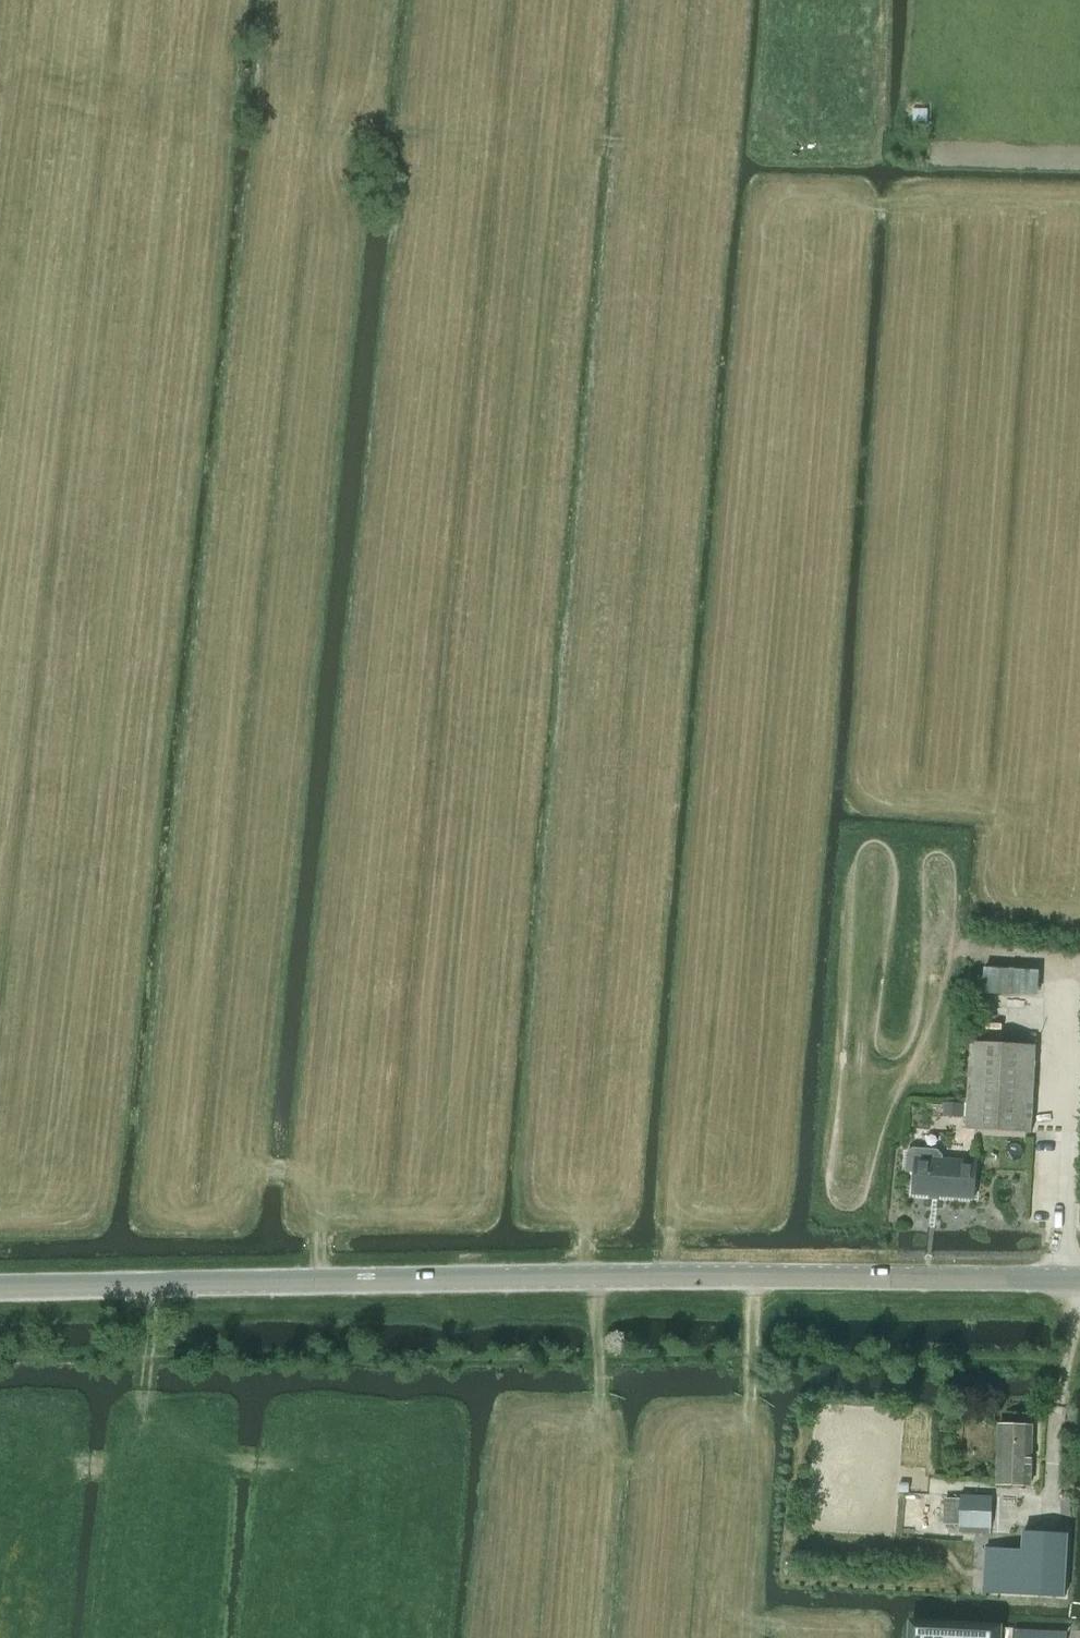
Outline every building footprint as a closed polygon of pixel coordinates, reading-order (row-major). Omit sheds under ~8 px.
[(1044,996),(1045,969),(989,967),(988,994),(1044,996)] [(1032,1132),(1037,1045),(973,1042),(968,1128),(1032,1132)] [(945,1103),(945,1116),(964,1116),(965,1104),(945,1103)] [(978,1161),(943,1159),(944,1155),(939,1149),(914,1148),(908,1152),(907,1171),(916,1172),(914,1193),(976,1198),(978,1161)] [(1031,1485),(1033,1425),(1000,1424),(999,1484),(1031,1485)] [(993,1528),(994,1496),(962,1495),(961,1527),(962,1527),(962,1536),(984,1537),(984,1534),(992,1534),(992,1528),(993,1528)] [(1070,1534),(1068,1534),(1024,1532),(1023,1550),(1001,1549),(999,1593),(1065,1597),(1066,1597),(1070,1534)] [(913,1622),(912,1637),(1000,1637),(1000,1627),(913,1622)]
